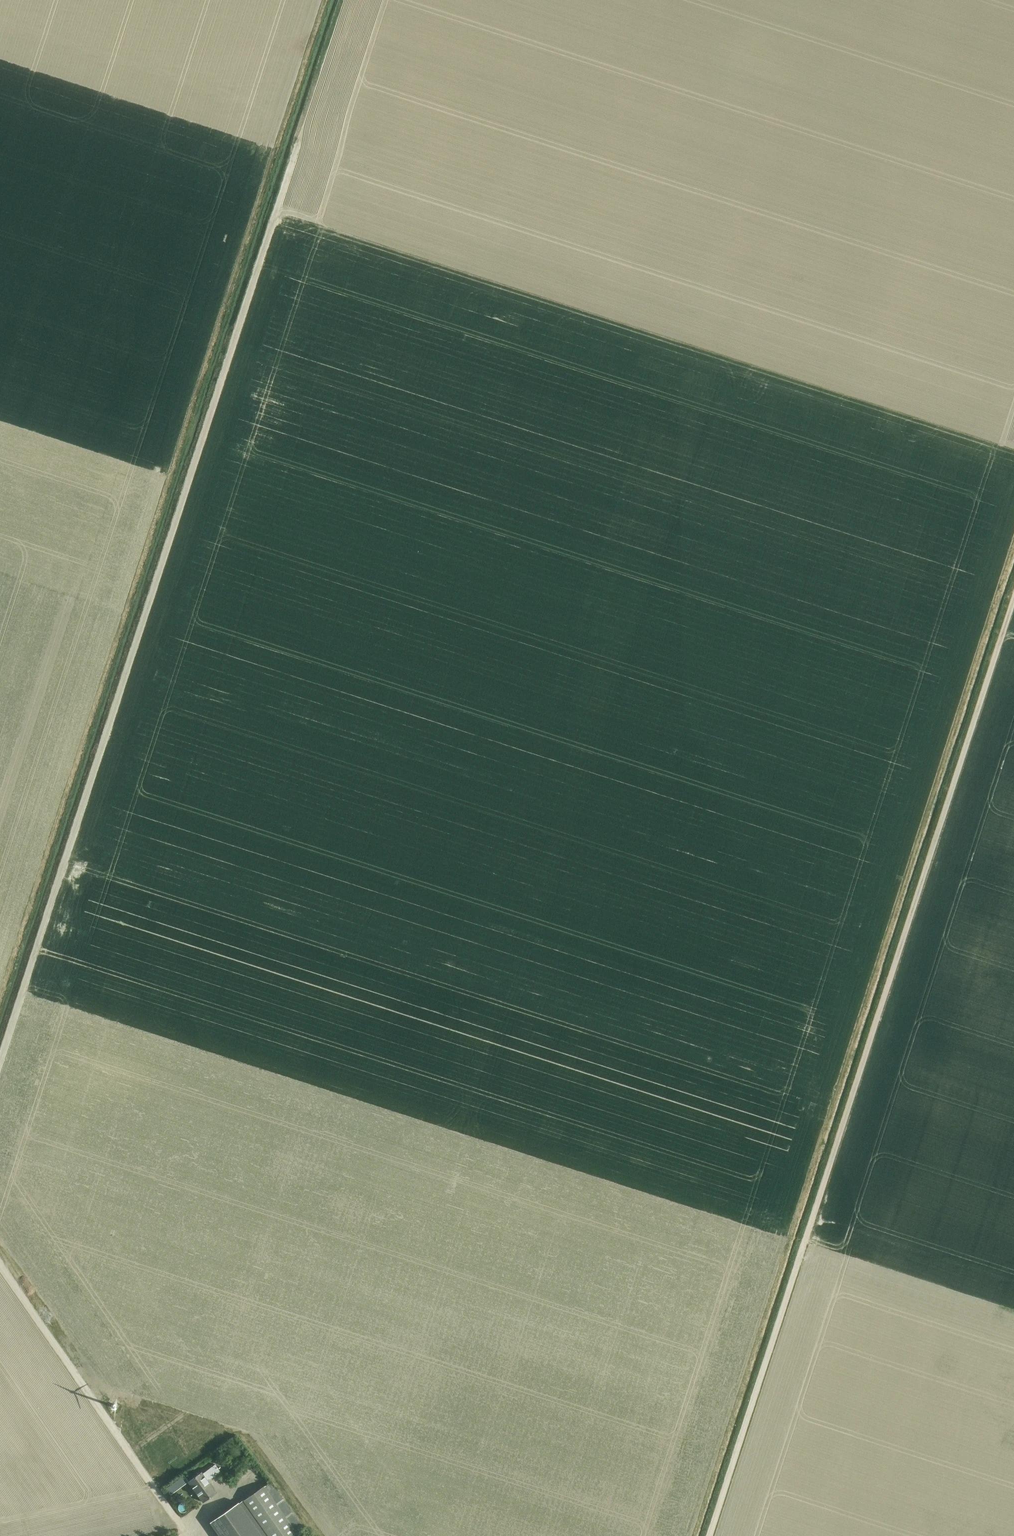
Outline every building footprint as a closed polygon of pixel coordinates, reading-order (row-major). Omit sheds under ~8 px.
[(255,1465),(251,1456),(239,1461),(243,1470),(255,1465)] [(188,1482),(202,1502),(216,1492),(208,1481),(220,1472),(215,1465),(203,1474),(201,1472),(188,1482)] [(303,1528),(271,1481),(239,1503),(238,1502),(209,1523),(219,1535),(291,1535),(303,1528)] [(170,1485),(166,1489),(170,1495),(175,1491),(170,1485)]
